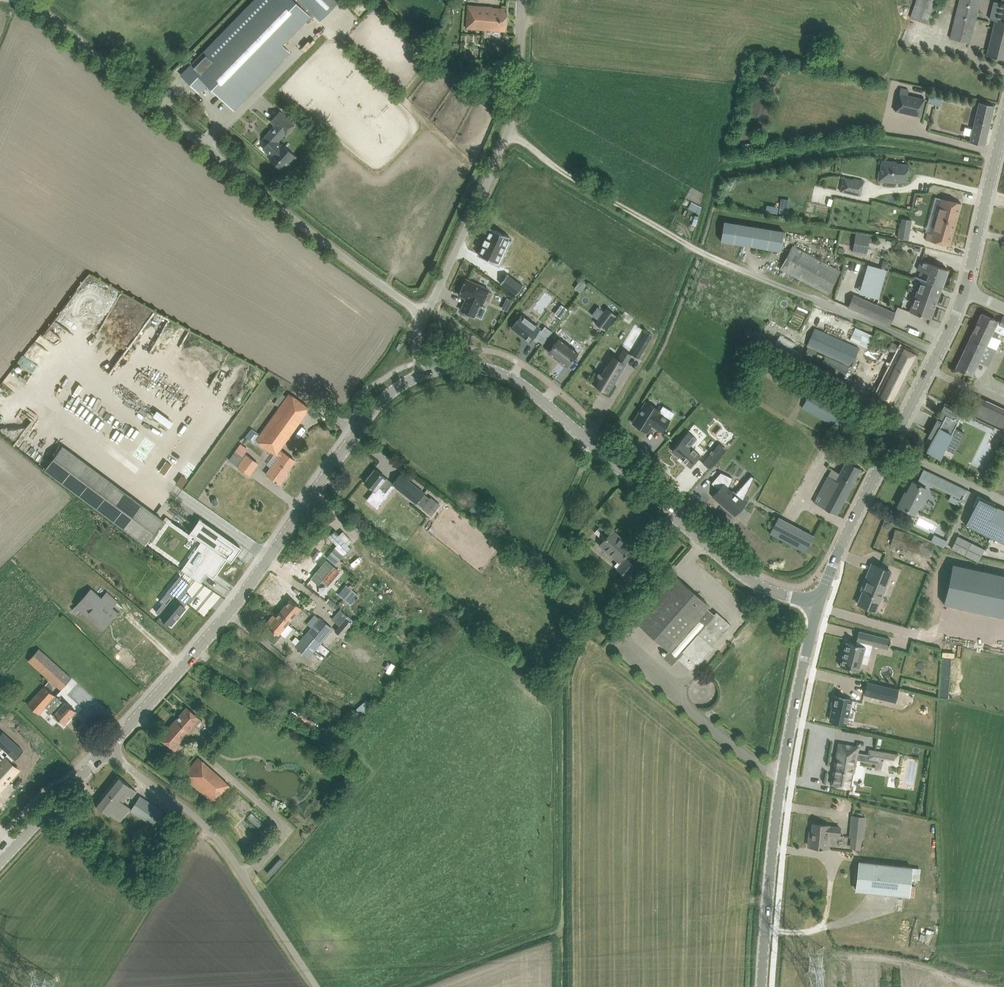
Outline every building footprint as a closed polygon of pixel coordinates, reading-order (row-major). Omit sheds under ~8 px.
[(181,75),(199,93),(208,84),(234,110),(291,52),(282,44),(310,16),(294,0),(254,0),(181,75)] [(320,21),(341,0),(299,0),(320,21)] [(930,24),(937,0),(918,0),(912,18),(930,24)] [(981,0),(960,0),(951,38),(971,43),(981,0)] [(987,55),(987,56),(995,57),(1003,59),(1003,3),(1001,3),(1000,3),(994,2),(991,19),(996,20),(992,38),(990,38),(987,55)] [(505,9),(495,8),(492,8),(468,6),(466,28),(505,31),(507,12),(505,12),(505,9)] [(895,111),(921,117),(925,99),(899,93),(895,111)] [(937,94),(934,104),(940,105),(942,96),(937,94)] [(979,102),(972,132),(970,142),(984,145),(994,105),(979,102)] [(295,125),(279,111),(270,121),(275,125),(263,138),(268,143),(263,149),(271,156),(269,158),(276,164),(275,165),(276,167),(278,168),(280,169),(280,168),(282,170),(288,162),(287,161),(293,154),(282,144),(281,144),(278,142),(285,134),(286,135),(295,125)] [(897,162),(881,160),(881,171),(885,172),(884,181),(895,182),(895,180),(907,181),(908,165),(897,164),(897,162)] [(844,177),(841,191),(860,196),(863,181),(855,178),(854,179),(844,177)] [(926,239),(940,243),(950,246),(962,203),(952,201),(941,198),(935,220),(936,220),(933,234),(928,232),(926,239)] [(688,207),(699,212),(701,206),(690,201),(688,207)] [(898,238),(909,240),(912,220),(901,218),(898,238)] [(721,241),(781,251),(784,231),(724,221),(721,241)] [(509,237),(490,228),(485,238),(482,244),(483,244),(478,254),(489,259),(488,261),(499,267),(512,240),(509,238),(509,237)] [(855,233),(852,251),(867,254),(870,236),(855,233)] [(781,269),(828,293),(839,271),(793,247),(781,269)] [(929,274),(927,280),(942,286),(948,270),(921,260),(918,270),(929,274)] [(523,286),(508,274),(501,283),(516,295),(523,286)] [(920,280),(909,312),(931,320),(942,286),(927,280),(916,276),(915,278),(920,280)] [(466,279),(459,295),(466,298),(461,310),(474,316),(480,304),(482,305),(484,300),(488,302),(492,293),(488,291),(489,289),(466,279)] [(854,294),(848,307),(890,326),(895,313),(854,294)] [(605,330),(616,315),(606,308),(596,323),(605,330)] [(977,322),(999,333),(1003,335),(1003,317),(1003,316),(1000,322),(982,313),(977,322)] [(522,315),(512,328),(530,341),(535,336),(537,337),(536,338),(543,343),(552,331),(545,326),(541,331),(539,330),(540,329),(522,315)] [(997,338),(999,333),(977,322),(969,341),(994,351),(1000,339),(997,338)] [(815,328),(807,346),(852,366),(860,349),(815,328)] [(856,328),(850,340),(868,348),(874,336),(856,328)] [(569,367),(579,353),(560,339),(549,353),(557,358),(556,359),(560,362),(561,361),(569,367)] [(764,347),(771,351),(775,342),(768,339),(764,347)] [(969,341),(956,368),(972,376),(978,362),(985,348),(969,341)] [(876,397),(884,401),(893,405),(918,355),(892,342),(888,350),(890,350),(882,369),(889,371),(876,397)] [(639,343),(632,355),(638,358),(645,346),(639,343)] [(609,394),(632,355),(625,350),(619,360),(610,354),(604,364),(607,366),(602,375),(598,373),(592,384),(609,394)] [(825,356),(820,366),(844,377),(849,367),(825,356)] [(85,367),(81,373),(99,385),(103,379),(85,367)] [(812,391),(802,408),(840,429),(849,412),(812,391)] [(286,396),(281,393),(278,397),(274,403),(279,407),(283,400),(286,396)] [(309,408),(301,402),(290,394),(260,435),(251,429),(246,437),(254,443),(256,440),(276,454),(279,456),(271,467),(266,474),(280,484),(285,476),(284,476),(295,460),(283,451),(282,452),(279,449),(309,408)] [(977,396),(969,412),(976,415),(983,399),(977,396)] [(632,423),(647,432),(652,425),(662,432),(670,419),(659,413),(660,411),(646,402),(632,423)] [(937,419),(926,441),(931,444),(927,451),(939,458),(948,440),(958,445),(963,434),(954,429),(958,421),(946,415),(942,422),(937,419)] [(682,439),(672,451),(691,467),(701,455),(691,446),(697,439),(689,432),(683,439),(682,439)] [(46,470),(124,529),(142,505),(64,446),(46,470)] [(235,450),(228,459),(250,475),(259,463),(245,453),(243,456),(235,450)] [(710,453),(703,462),(710,469),(720,457),(711,450),(709,452),(710,453)] [(828,486),(818,505),(837,515),(861,469),(846,461),(840,473),(832,469),(826,480),(830,483),(828,486)] [(365,483),(372,489),(382,496),(386,491),(379,486),(386,478),(375,469),(365,483)] [(928,471),(924,479),(967,500),(971,492),(928,471)] [(721,472),(711,483),(718,489),(719,490),(717,495),(721,498),(720,501),(723,502),(739,510),(744,498),(750,486),(749,486),(744,483),(735,494),(728,487),(733,478),(721,472)] [(400,475),(392,484),(416,503),(417,502),(422,507),(431,515),(440,504),(431,496),(430,498),(424,493),(424,494),(400,475)] [(905,492),(901,501),(898,506),(914,514),(916,509),(927,489),(913,482),(907,493),(905,492)] [(966,524),(1003,543),(1003,510),(979,498),(966,524)] [(468,511),(479,519),(486,510),(475,502),(468,511)] [(142,505),(124,529),(145,545),(163,520),(142,505)] [(201,541),(181,569),(201,583),(202,582),(200,580),(205,573),(207,574),(214,579),(215,578),(214,577),(227,559),(231,562),(242,548),(200,518),(190,533),(201,541)] [(815,536),(779,519),(770,536),(806,553),(815,536)] [(167,523),(152,543),(167,554),(182,534),(167,523)] [(335,529),(328,535),(343,554),(350,549),(335,529)] [(895,529),(890,544),(930,556),(935,540),(895,529)] [(605,538),(600,544),(618,561),(622,564),(618,569),(626,577),(629,574),(635,566),(627,559),(626,559),(624,557),(633,547),(624,539),(623,540),(612,531),(610,533),(608,535),(605,538)] [(958,536),(951,549),(978,562),(984,549),(958,536)] [(327,556),(334,562),(342,553),(334,547),(327,556)] [(326,560),(311,578),(318,584),(321,580),(327,586),(339,572),(326,560)] [(858,604),(867,607),(876,611),(891,572),(872,564),(863,586),(865,587),(858,604)] [(944,604),(1003,617),(1003,575),(953,564),(944,604)] [(163,603),(156,611),(171,624),(186,608),(179,602),(188,591),(187,590),(191,585),(181,576),(167,592),(173,598),(167,606),(163,603)] [(354,597),(360,591),(345,578),(340,584),(354,597)] [(677,578),(637,623),(669,651),(663,658),(671,664),(677,658),(691,669),(696,663),(697,664),(713,646),(712,645),(730,624),(716,612),(712,617),(706,611),(710,606),(677,578)] [(90,587),(74,605),(101,629),(117,611),(112,606),(117,600),(105,590),(100,596),(90,587)] [(291,599),(276,617),(280,621),(282,620),(287,624),(288,623),(301,608),(291,599)] [(337,614),(332,619),(339,625),(334,630),(341,637),(353,625),(346,618),(344,619),(337,614)] [(293,628),(288,623),(287,624),(282,620),(280,621),(276,617),(273,615),(265,624),(268,626),(261,634),(274,644),(282,635),(285,637),(293,628)] [(319,619),(308,633),(321,643),(332,630),(319,619)] [(859,631),(856,641),(859,642),(872,645),(888,649),(891,639),(859,631)] [(308,633),(296,646),(309,657),(317,648),(326,655),(330,651),(321,643),(308,633)] [(847,642),(840,666),(859,671),(861,662),(867,664),(869,657),(869,656),(863,655),(866,646),(858,645),(847,642)] [(71,678),(38,649),(28,660),(49,680),(61,690),(71,678)] [(867,682),(864,695),(895,702),(898,690),(867,682)] [(56,696),(44,686),(27,704),(39,714),(45,707),(54,715),(53,717),(58,721),(59,720),(64,724),(76,711),(66,702),(64,703),(57,697),(57,698),(55,696),(56,696)] [(833,706),(830,720),(846,724),(851,700),(834,696),(832,706),(833,706)] [(161,738),(175,750),(182,743),(195,727),(199,730),(205,723),(187,707),(161,738)] [(7,754),(4,758),(0,755),(0,790),(18,770),(9,762),(12,759),(14,761),(22,752),(0,732),(0,748),(7,754)] [(839,743),(832,785),(850,788),(858,746),(839,743)] [(868,754),(868,759),(877,760),(888,762),(896,763),(898,754),(869,749),(868,754)] [(199,758),(189,768),(183,776),(216,805),(232,787),(199,758)] [(95,804),(103,810),(108,815),(110,813),(120,821),(130,808),(120,800),(126,793),(131,798),(136,791),(117,776),(95,804)] [(140,796),(134,804),(131,810),(153,825),(157,819),(162,810),(140,796)] [(849,837),(851,837),(850,848),(861,849),(862,839),(864,839),(866,817),(852,815),(849,837)] [(809,846),(819,847),(820,847),(820,849),(822,849),(822,848),(827,848),(828,835),(839,836),(840,827),(829,826),(813,824),(812,837),(810,838),(809,846)] [(858,861),(855,891),(909,897),(912,867),(858,861)] [(921,923),(935,925),(936,915),(922,913),(921,923)]
